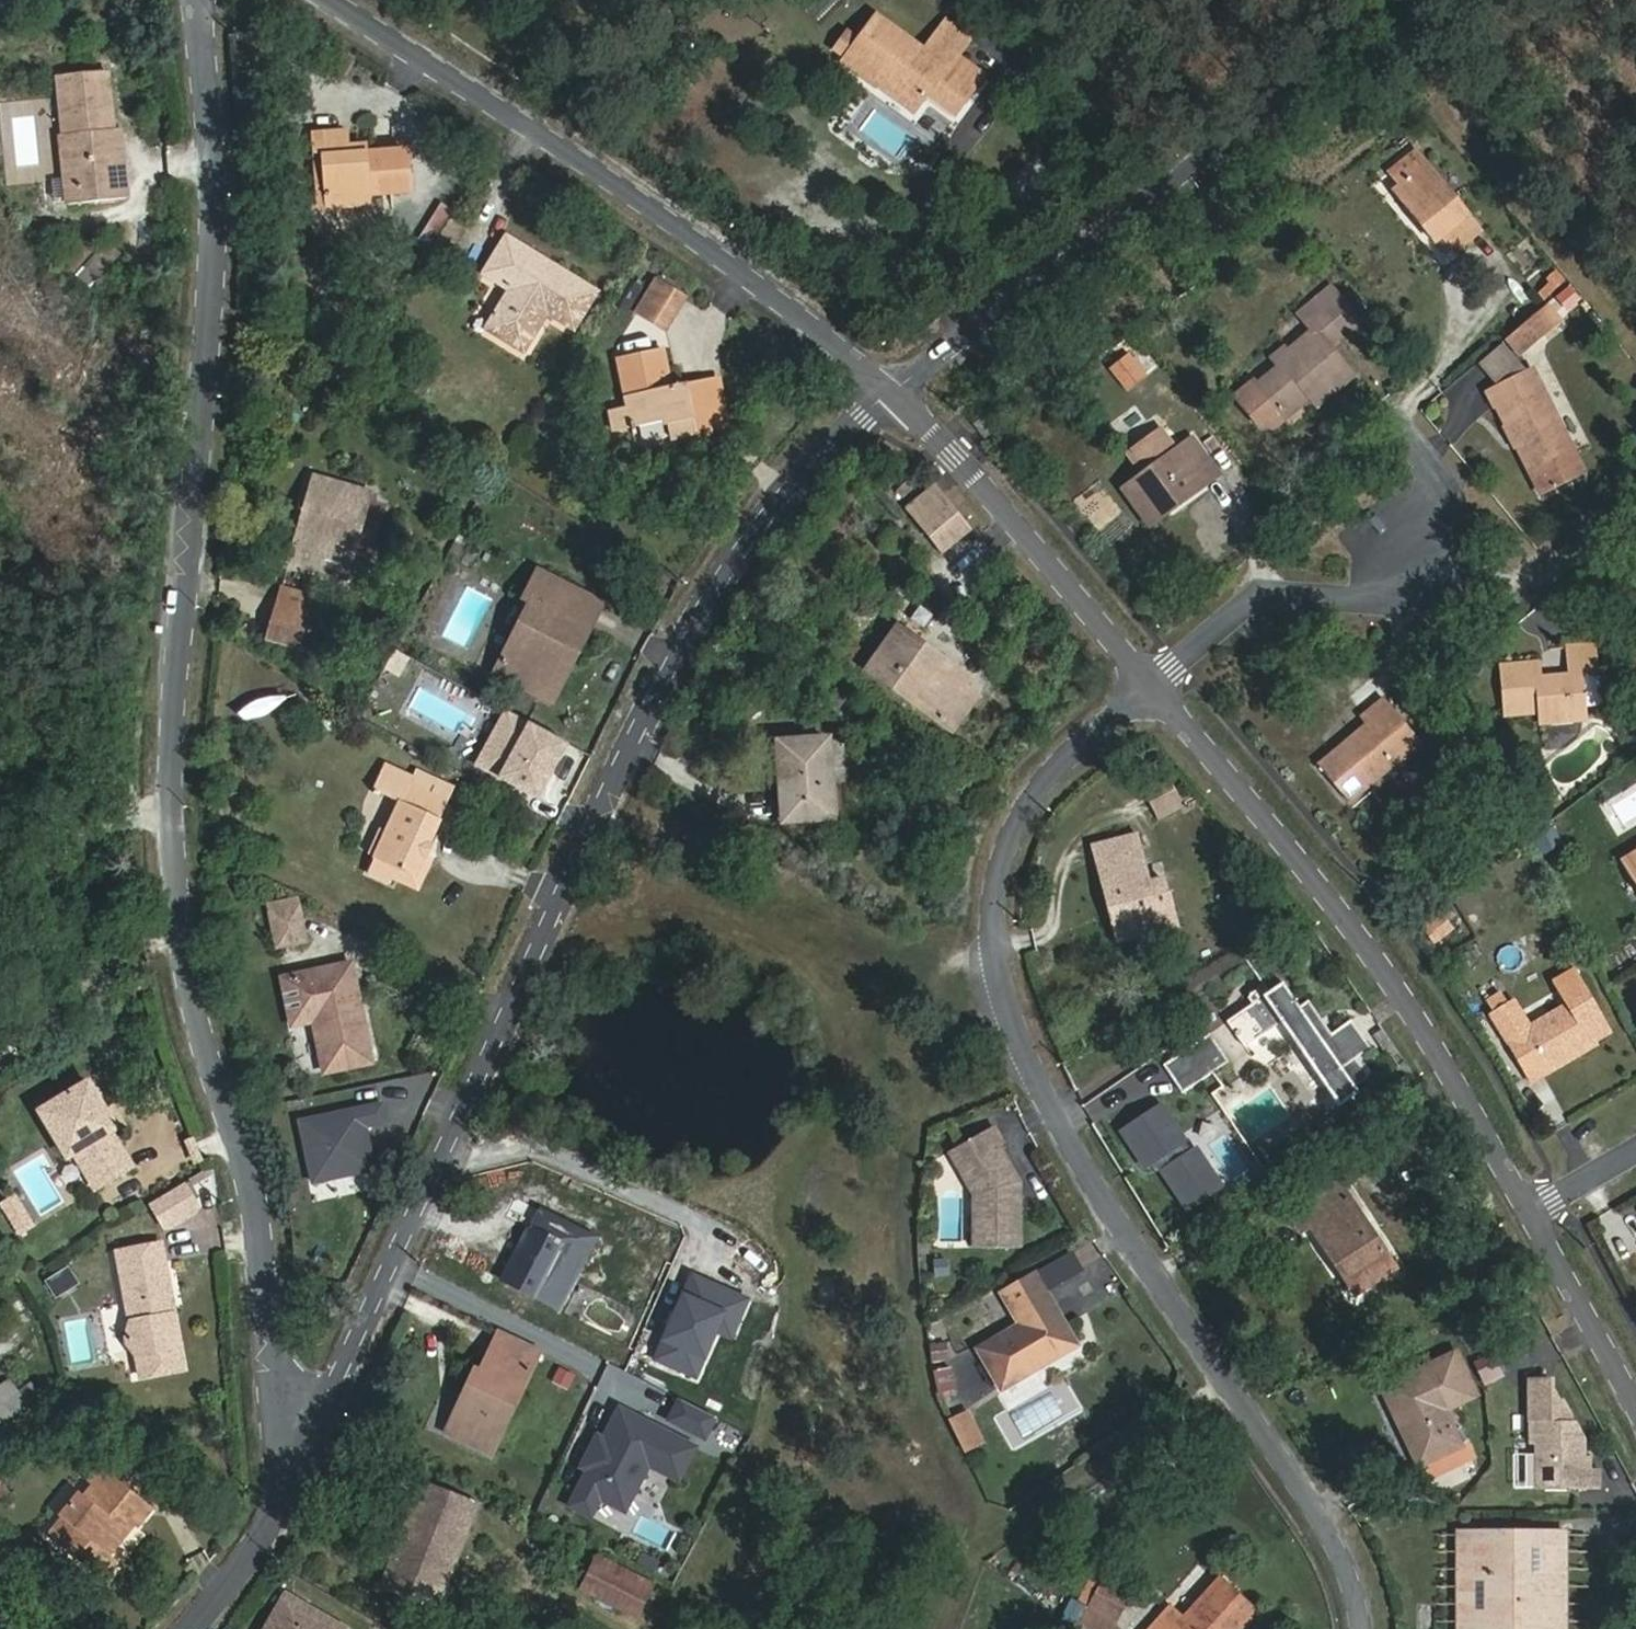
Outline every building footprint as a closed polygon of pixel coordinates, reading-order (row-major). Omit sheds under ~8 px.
[(875,15),(848,57),(927,106),(934,96),(959,110),(984,70),(949,47),(943,57),(875,15)] [(59,137),(63,178),(65,197),(66,202),(126,196),(122,143),(113,144),(112,130),(108,75),(57,79),(63,137),(59,137)] [(121,129),(112,130),(113,144),(122,143),(121,129)] [(331,158),(336,205),(370,203),(370,193),(409,190),(407,151),(366,155),(348,156),(347,147),(346,133),(319,135),(321,160),(331,158)] [(365,146),(347,147),(348,156),(366,155),(365,146)] [(1426,215),(1420,220),(1436,240),(1444,234),(1469,215),(1417,149),(1391,170),(1401,182),(1426,215)] [(325,206),(336,205),(331,158),(321,160),(325,206)] [(65,197),(63,178),(53,179),(54,198),(65,197)] [(1394,187),(1420,220),(1426,215),(1401,182),(1394,187)] [(450,260),(467,222),(435,207),(417,245),(450,260)] [(1480,230),(1469,215),(1444,234),(1456,249),(1480,230)] [(574,326),(596,292),(510,239),(489,273),(515,289),(492,329),(525,350),(548,311),(574,326)] [(84,240),(64,264),(76,275),(97,252),(84,240)] [(1558,271),(1534,289),(1545,304),(1569,285),(1558,271)] [(668,330),(687,299),(658,283),(640,313),(668,330)] [(1363,317),(1334,283),(1296,314),(1311,331),(1274,362),(1279,367),(1255,386),(1283,420),(1311,397),(1317,404),(1356,371),(1332,343),(1363,317)] [(1548,302),(1543,306),(1558,323),(1563,320),(1548,302)] [(1543,306),(1509,335),(1524,353),(1558,323),(1543,306)] [(1502,341),(1476,362),(1496,386),(1522,365),(1502,341)] [(1107,367),(1125,391),(1147,374),(1129,350),(1107,367)] [(711,429),(701,386),(674,392),(665,352),(621,362),(631,408),(613,411),(616,428),(673,417),(677,436),(711,429)] [(1574,446),(1535,367),(1491,389),(1531,468),(1544,495),(1577,479),(1564,451),(1574,446)] [(723,381),(701,386),(711,429),(732,425),(723,381)] [(1194,437),(1163,459),(1126,485),(1124,487),(1150,525),(1170,510),(1165,504),(1216,467),(1194,437)] [(1126,485),(1163,459),(1148,439),(1112,465),(1126,485)] [(1574,446),(1564,451),(1577,479),(1588,473),(1574,446)] [(1221,474),(1216,467),(1165,504),(1170,510),(1221,474)] [(338,561),(352,565),(371,494),(317,478),(291,561),(319,569),(322,559),(330,557),(338,561)] [(942,552),(972,529),(938,487),(910,511),(942,552)] [(347,580),(352,565),(338,561),(334,575),(347,580)] [(552,701),(603,604),(541,572),(529,597),(535,601),(499,673),(552,701)] [(295,647),(310,599),(284,591),(270,639),(295,647)] [(964,687),(970,678),(900,629),(870,670),(955,729),(977,697),(964,687)] [(1597,672),(1594,643),(1565,645),(1568,676),(1539,678),(1537,663),(1505,665),(1509,712),(1542,709),(1544,721),(1585,717),(1581,673),(1597,672)] [(1349,799),(1421,740),(1385,697),(1361,717),(1368,726),(1321,765),(1349,799)] [(537,801),(569,745),(506,709),(475,765),(537,801)] [(835,819),(830,741),(781,744),(786,822),(835,819)] [(412,878),(423,854),(445,802),(411,786),(414,778),(390,768),(382,790),(404,800),(390,834),(385,832),(375,855),(380,858),(372,875),(392,883),(393,880),(397,871),(412,878)] [(1162,817),(1180,809),(1167,782),(1149,791),(1162,817)] [(1122,939),(1175,925),(1164,882),(1151,886),(1138,836),(1097,846),(1122,939)] [(1623,859),(1635,882),(1635,851),(1623,859)] [(434,859),(423,854),(412,878),(397,871),(393,880),(420,893),(434,859)] [(271,905),(273,913),(302,906),(300,899),(271,905)] [(302,906),(273,913),(281,948),(309,941),(302,906)] [(1442,913),(1422,926),(1435,945),(1455,931),(1442,913)] [(1262,951),(1248,959),(1271,993),(1284,984),(1262,951)] [(1567,1001),(1530,1022),(1540,1040),(1534,1043),(1551,1072),(1572,1060),(1568,1055),(1598,1038),(1613,1029),(1577,967),(1555,980),(1567,1001)] [(372,1063),(353,968),(284,979),(294,1024),(317,1020),(328,1071),(372,1063)] [(1284,984),(1271,993),(1267,996),(1275,1008),(1268,1014),(1259,1002),(1231,1021),(1248,1047),(1284,1023),(1341,1105),(1359,1094),(1354,1087),(1368,1078),(1356,1059),(1371,1049),(1352,1021),(1332,1035),(1309,1000),(1299,1007),(1284,984)] [(1526,1028),(1524,1025),(1524,1016),(1513,1001),(1509,1004),(1502,995),(1489,1004),(1495,1013),(1491,1016),(1507,1039),(1526,1028)] [(1540,1040),(1530,1022),(1524,1025),(1526,1028),(1534,1043),(1540,1040)] [(1532,1083),(1551,1072),(1534,1043),(1526,1028),(1507,1039),(1532,1083)] [(1185,1094),(1230,1063),(1211,1034),(1165,1065),(1185,1094)] [(1601,1043),(1598,1038),(1568,1055),(1572,1060),(1601,1043)] [(68,1141),(107,1113),(107,1111),(90,1082),(48,1106),(68,1141)] [(384,1104),(301,1122),(305,1140),(315,1183),(376,1170),(366,1127),(388,1122),(384,1104)] [(61,1146),(68,1141),(48,1106),(41,1110),(61,1146)] [(1193,1150),(1164,1106),(1125,1132),(1150,1168),(1159,1162),(1190,1208),(1224,1186),(1197,1147),(1193,1150)] [(121,1123),(113,1109),(107,1113),(116,1127),(121,1123)] [(116,1127),(107,1113),(68,1141),(82,1165),(94,1186),(130,1166),(110,1130),(116,1127)] [(1022,1193),(1028,1189),(1004,1155),(1008,1153),(996,1137),(968,1157),(979,1172),(966,1181),(984,1206),(980,1251),(1023,1254),(1027,1200),(1022,1200),(1022,1193)] [(82,1165),(68,1141),(61,1146),(74,1169),(82,1165)] [(968,1157),(955,1166),(966,1181),(979,1172),(968,1157)] [(181,1184),(151,1202),(167,1227),(197,1209),(181,1184)] [(1316,1219),(1362,1288),(1393,1268),(1337,1184),(1290,1215),(1300,1230),(1309,1223),(1316,1219)] [(22,1207),(14,1194),(0,1202),(0,1203),(8,1216),(22,1207)] [(19,1233),(33,1225),(22,1207),(8,1216),(19,1233)] [(556,1306),(592,1236),(545,1212),(535,1231),(532,1229),(506,1280),(556,1306)] [(1354,1293),(1362,1288),(1316,1219),(1309,1223),(1354,1293)] [(159,1246),(119,1253),(132,1324),(128,1338),(129,1344),(138,1356),(141,1376),(183,1368),(159,1246)] [(68,1271),(47,1284),(56,1299),(77,1286),(68,1271)] [(733,1289),(691,1272),(655,1357),(697,1374),(715,1330),(732,1338),(750,1297),(733,1289)] [(1005,1388),(1075,1348),(1035,1272),(1003,1290),(1022,1325),(982,1348),(1005,1388)] [(473,1398),(466,1395),(449,1431),(492,1452),(538,1353),(502,1336),(485,1373),(473,1398)] [(1437,1399),(1442,1410),(1476,1395),(1458,1353),(1448,1358),(1461,1387),(1437,1399)] [(1459,1447),(1442,1410),(1437,1399),(1461,1387),(1448,1358),(1382,1388),(1418,1465),(1426,1462),(1432,1474),(1471,1457),(1465,1445),(1459,1447)] [(574,1374),(560,1368),(553,1381),(568,1388),(574,1374)] [(935,1391),(955,1389),(953,1368),(933,1369),(935,1391)] [(44,1402),(31,1384),(18,1394),(9,1384),(0,1391),(0,1435),(44,1402)] [(713,1415),(679,1397),(669,1418),(703,1435),(713,1415)] [(697,1444),(621,1407),(605,1437),(599,1434),(585,1463),(592,1466),(572,1504),(593,1514),(602,1496),(627,1509),(650,1462),(680,1477),(697,1444)] [(969,1407),(947,1418),(963,1452),(985,1442),(969,1407)] [(1535,1488),(1596,1487),(1596,1468),(1589,1468),(1582,1468),(1582,1457),(1581,1439),(1572,1421),(1534,1421),(1535,1488)] [(130,1522),(136,1527),(153,1506),(98,1464),(93,1471),(96,1474),(88,1484),(84,1482),(66,1505),(70,1507),(48,1534),(79,1560),(95,1542),(106,1552),(130,1522)] [(459,1526),(468,1529),(477,1507),(426,1486),(387,1586),(428,1602),(459,1526)] [(111,1555),(136,1527),(130,1522),(106,1552),(95,1542),(79,1560),(105,1581),(121,1563),(111,1555)] [(438,1606),(468,1529),(459,1526),(428,1602),(438,1606)] [(1472,1616),(1482,1616),(1482,1594),(1473,1594),(1472,1533),(1456,1533),(1456,1628),(1473,1628),(1472,1616)] [(1542,1569),(1530,1569),(1530,1533),(1472,1533),(1473,1594),(1482,1594),(1482,1616),(1472,1616),(1473,1628),(1541,1628),(1542,1569)] [(1541,1628),(1565,1628),(1566,1533),(1530,1533),(1530,1569),(1542,1569),(1541,1628)] [(637,1613),(651,1584),(600,1559),(586,1587),(637,1613)] [(1089,1606),(1116,1621),(1131,1592),(1097,1575),(1083,1604),(1089,1606)] [(1255,1612),(1221,1582),(1186,1620),(1171,1606),(1150,1628),(1239,1628),(1255,1612)] [(289,1592),(268,1628),(347,1628),(348,1627),(289,1592)] [(1116,1621),(1089,1606),(1078,1628),(1112,1628),(1116,1621)]
